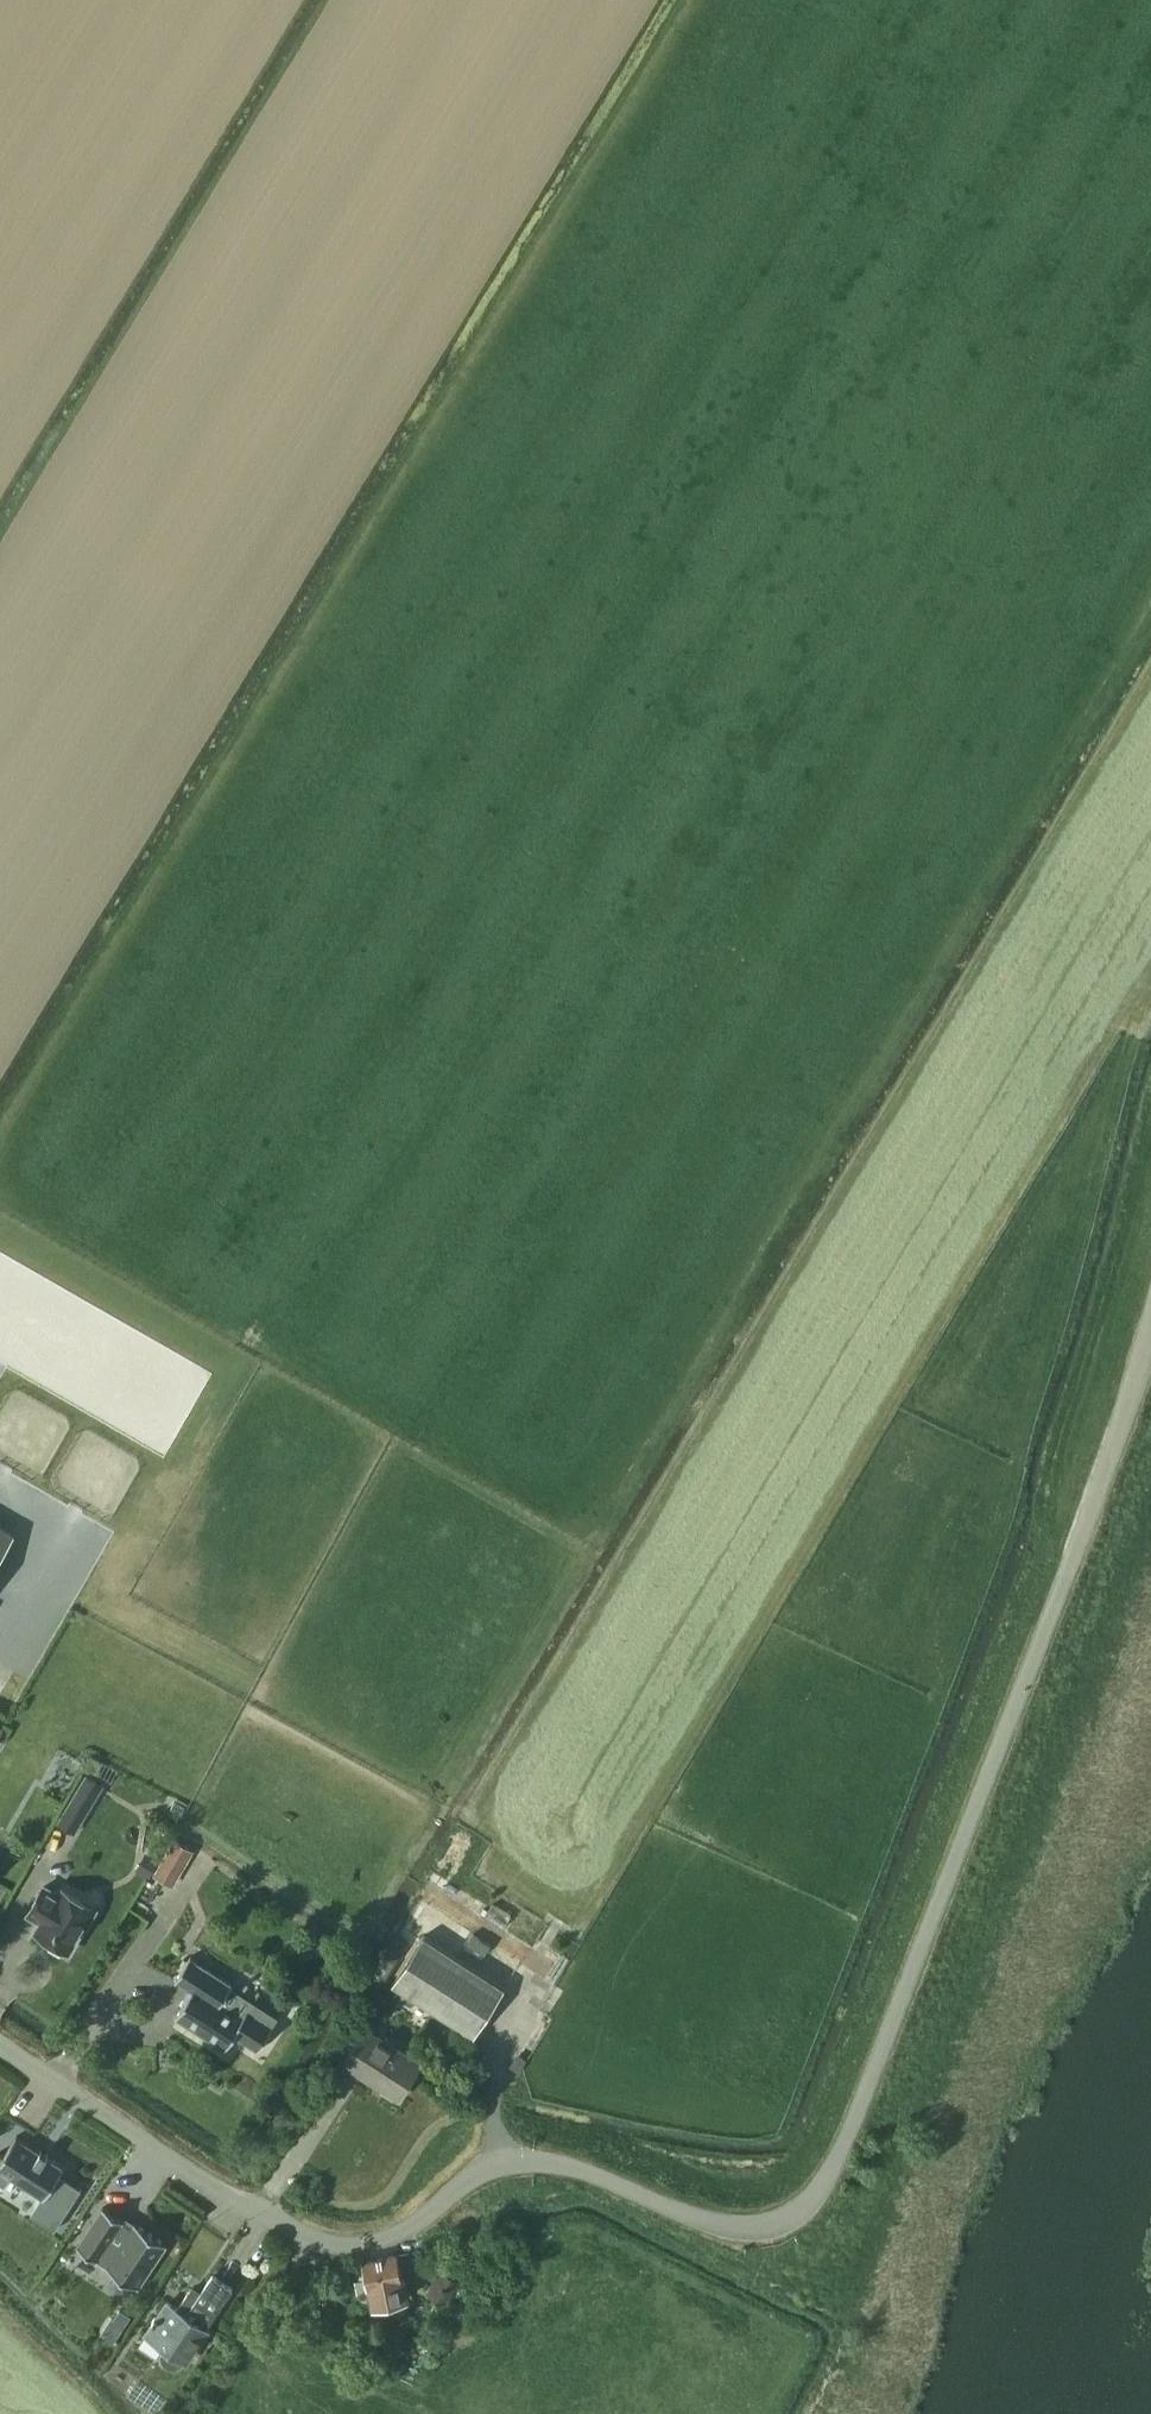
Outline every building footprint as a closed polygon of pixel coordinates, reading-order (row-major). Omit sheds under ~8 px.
[(15,1535),(0,1526),(0,1560),(15,1535)] [(83,1818),(102,1785),(86,1775),(67,1808),(83,1818)] [(192,1850),(175,1840),(155,1873),(172,1883),(192,1850)] [(148,1855),(139,1869),(149,1875),(151,1871),(157,1860),(148,1855)] [(43,1886),(28,1912),(42,1920),(36,1932),(52,1940),(49,1945),(63,1952),(65,1948),(69,1950),(94,1906),(61,1888),(58,1894),(43,1886)] [(473,2036),(505,1987),(423,1934),(391,1983),(473,2036)] [(374,1972),(369,1980),(379,1986),(398,1955),(388,1949),(374,1972)] [(191,1955),(175,1980),(176,1981),(177,1980),(178,1981),(189,1988),(193,1990),(185,2002),(175,2017),(176,2018),(177,2016),(180,2018),(224,2047),(223,2048),(225,2049),(235,2034),(256,2047),(257,2048),(256,2049),(257,2050),(274,2025),(273,2024),(272,2025),(271,2024),(249,2010),(249,2009),(248,2008),(244,2015),(234,2009),(222,2000),(224,1996),(225,1995),(227,1997),(230,1992),(228,1991),(231,1986),(233,1983),(232,1982),(231,1983),(225,1979),(191,1957),(192,1956),(191,1955)] [(398,2099),(423,2061),(364,2023),(338,2061),(398,2099)] [(453,2050),(446,2061),(457,2068),(464,2057),(453,2050)] [(4,2185),(10,2176),(41,2197),(31,2213),(55,2229),(76,2197),(81,2188),(59,2174),(64,2166),(16,2135),(3,2156),(0,2153),(0,2182),(4,2185)] [(134,2222),(133,2224),(132,2226),(103,2206),(77,2246),(138,2287),(167,2243),(134,2222)] [(355,2278),(358,2289),(367,2287),(371,2307),(410,2298),(405,2275),(402,2275),(397,2251),(361,2259),(365,2276),(355,2278)] [(426,2274),(434,2280),(427,2290),(445,2302),(455,2286),(467,2294),(471,2288),(473,2289),(479,2280),(464,2271),(465,2270),(440,2254),(426,2274)] [(145,2333),(164,2346),(162,2350),(161,2356),(163,2360),(165,2363),(168,2365),(171,2366),(174,2367),(177,2366),(180,2365),(182,2362),(184,2360),(187,2363),(210,2328),(207,2326),(233,2287),(212,2273),(201,2290),(192,2284),(178,2307),(167,2300),(145,2333)] [(347,2314),(349,2311),(367,2320),(373,2309),(367,2307),(349,2297),(341,2311),(347,2314)] [(111,2318),(102,2331),(114,2339),(130,2316),(120,2309),(114,2319),(111,2318)] [(402,2340),(408,2322),(375,2310),(360,2354),(393,2367),(402,2340)]
